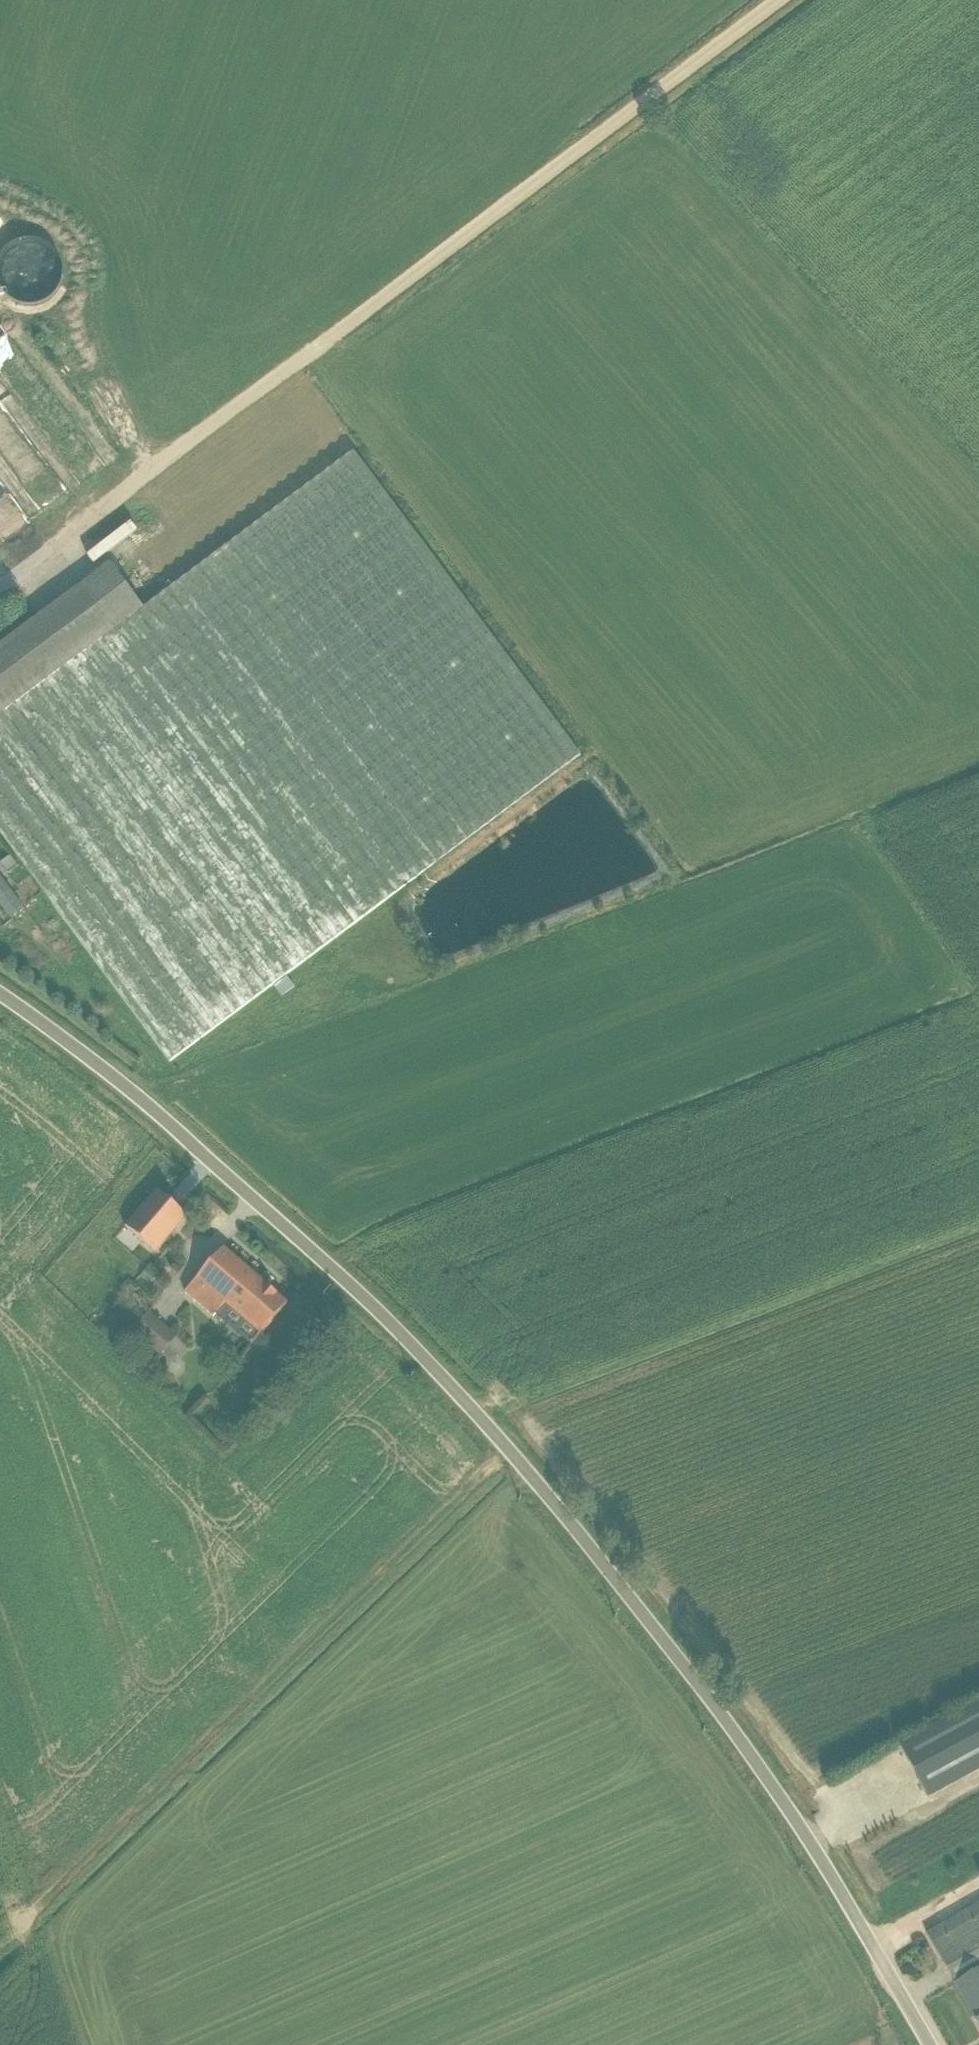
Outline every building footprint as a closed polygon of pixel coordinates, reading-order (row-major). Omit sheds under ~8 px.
[(145,609),(0,716),(0,835),(167,1059),(577,756),(353,455),(145,609)] [(143,606),(113,565),(0,649),(0,712),(143,606)] [(18,860),(7,868),(18,883),(30,875),(18,860)] [(19,896),(7,874),(0,878),(0,901),(2,905),(19,896)] [(135,1228),(169,1258),(197,1225),(163,1196),(135,1228)] [(252,1350),(288,1308),(219,1249),(183,1290),(252,1350)] [(153,1317),(140,1339),(173,1359),(186,1337),(153,1317)] [(931,1792),(978,1764),(978,1702),(904,1744),(931,1792)] [(923,1930),(950,1979),(978,1963),(978,1900),(923,1930)] [(978,2025),(978,1967),(953,1982),(978,2025)]
